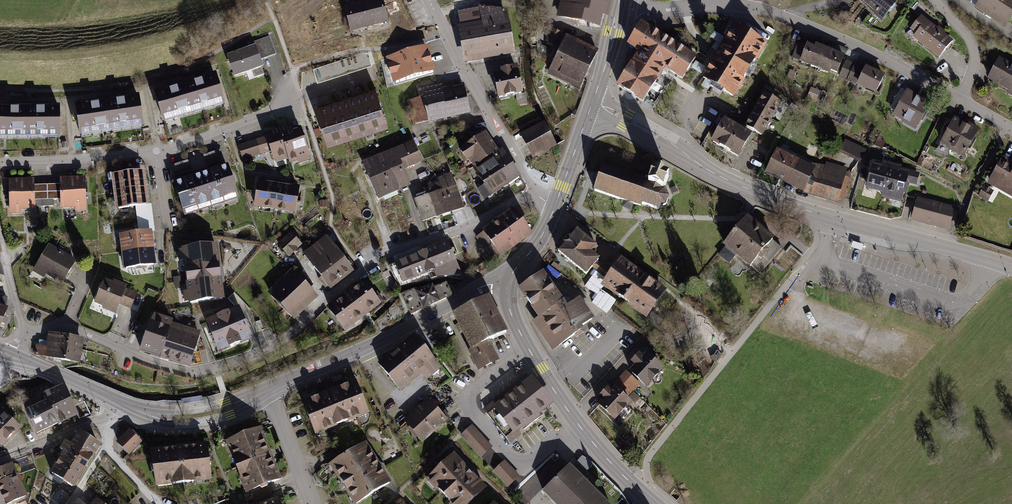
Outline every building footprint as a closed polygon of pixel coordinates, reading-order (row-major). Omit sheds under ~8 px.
[(344,5),(350,31),(389,21),(384,0),(363,0),(344,5)] [(559,16),(597,26),(599,15),(604,16),(608,0),(563,0),(559,16)] [(878,11),(875,14),(884,21),(900,0),(863,0),(878,11)] [(977,3),(1007,23),(1011,16),(1011,0),(979,0),(977,3)] [(480,8),(458,12),(467,61),(515,52),(507,11),(480,8)] [(955,41),(922,16),(909,33),(942,58),(955,41)] [(695,53),(642,23),(629,45),(639,51),(619,85),(644,99),(663,66),(681,77),(695,53)] [(733,23),(717,51),(749,69),(765,42),(733,23)] [(561,34),(551,29),(545,42),(555,48),(561,34)] [(225,57),(233,80),(263,69),(260,61),(276,55),(269,37),(248,45),(249,49),(225,57)] [(596,52),(567,39),(550,75),(580,89),(596,52)] [(818,69),(826,48),(808,41),(800,62),(818,69)] [(428,44),(385,57),(393,84),(437,72),(428,44)] [(836,76),(844,55),(826,48),(818,69),(836,76)] [(749,69),(717,51),(700,78),(734,98),(749,69)] [(361,53),(313,68),(317,82),(372,65),(368,53),(361,53)] [(999,58),(987,81),(1009,92),(1007,95),(1011,98),(1011,65),(999,58)] [(854,65),(846,61),(838,78),(846,82),(854,65)] [(885,76),(865,67),(864,70),(854,65),(846,82),(876,96),(885,76)] [(500,74),(492,76),(496,99),(522,94),(517,67),(499,70),(500,74)] [(154,94),(164,125),(226,107),(217,75),(154,94)] [(471,113),(463,81),(434,87),(433,81),(416,85),(418,97),(407,100),(413,125),(471,113)] [(376,84),(361,89),(373,128),(388,123),(376,84)] [(361,89),(346,94),(358,133),(373,128),(361,89)] [(933,105),(907,91),(906,93),(901,90),(897,97),(896,97),(895,98),(894,99),(894,100),(894,102),(894,103),(890,110),(895,112),(892,118),(902,124),(901,125),(916,133),(921,123),(923,124),(933,105)] [(764,93),(755,110),(771,119),(781,102),(764,93)] [(346,94),(330,99),(343,138),(358,133),(346,94)] [(77,106),(81,138),(146,128),(141,96),(77,106)] [(330,99),(315,103),(328,142),(343,138),(330,99)] [(62,141),(62,107),(0,108),(0,142),(62,141)] [(755,110),(745,127),(762,136),(771,119),(755,110)] [(752,133),(724,118),(711,141),(739,157),(752,133)] [(963,124),(954,119),(940,146),(949,151),(949,152),(963,160),(968,151),(970,152),(976,140),(975,139),(980,130),(964,121),(963,124)] [(545,121),(521,133),(534,158),(558,145),(545,121)] [(298,161),(285,127),(264,133),(266,137),(271,153),(275,163),(287,158),(289,164),(298,161)] [(285,127),(298,161),(299,164),(310,160),(300,127),(285,127)] [(497,150),(485,132),(462,147),(492,194),(519,176),(501,148),(497,150)] [(266,137),(239,146),(243,161),(271,153),(266,137)] [(415,139),(361,161),(376,200),(413,186),(406,170),(424,163),(415,139)] [(867,150),(845,141),(839,154),(862,163),(867,150)] [(811,163),(777,147),(763,173),(806,193),(837,203),(838,200),(844,202),(852,175),(846,173),(847,168),(826,162),(825,166),(811,163)] [(1003,157),(1002,158),(1000,157),(993,170),(995,172),(987,186),(1011,200),(1011,162),(1003,157)] [(215,165),(227,205),(241,201),(229,161),(215,165)] [(917,173),(871,162),(864,189),(881,192),(880,197),(901,202),(905,184),(914,186),(917,173)] [(650,181),(604,164),(595,190),(624,200),(622,207),(630,210),(632,203),(640,206),(641,203),(656,209),(665,206),(669,197),(663,188),(669,175),(654,169),(650,181)] [(214,209),(227,205),(215,165),(202,169),(214,209)] [(202,169),(188,173),(200,213),(214,209),(202,169)] [(114,177),(117,213),(136,210),(151,208),(146,173),(114,177)] [(186,217),(200,213),(188,173),(174,177),(186,217)] [(465,208),(454,174),(440,179),(442,184),(429,188),(431,192),(416,197),(424,221),(465,208)] [(61,200),(61,211),(88,210),(87,179),(60,179),(61,186),(61,200)] [(257,180),(253,208),(274,211),(279,183),(257,180)] [(9,181),(9,211),(36,211),(36,200),(35,186),(35,181),(9,181)] [(299,186),(279,183),(274,211),(295,214),(299,186)] [(61,186),(35,186),(36,200),(61,200),(61,186)] [(984,186),(978,198),(988,203),(994,191),(984,186)] [(955,208),(917,198),(910,223),(949,233),(955,208)] [(151,208),(136,210),(140,234),(153,232),(155,231),(152,207),(151,208)] [(535,233),(515,207),(484,230),(503,256),(535,233)] [(776,242),(749,219),(724,249),(718,256),(729,265),(735,258),(751,271),(753,269),(761,275),(783,249),(775,243),(776,242)] [(596,245),(575,229),(558,252),(586,274),(599,258),(591,252),(596,245)] [(120,236),(124,272),(157,268),(153,232),(140,234),(120,236)] [(302,245),(291,232),(278,245),(289,257),(302,245)] [(351,270),(326,238),(305,254),(330,287),(351,270)] [(221,239),(178,245),(181,273),(225,268),(221,239)] [(423,246),(394,257),(396,263),(389,266),(398,287),(436,278),(462,274),(448,239),(424,249),(423,246)] [(77,262),(50,245),(33,273),(44,279),(46,276),(64,285),(77,262)] [(665,290),(619,258),(600,285),(646,317),(665,290)] [(225,268),(181,273),(185,303),(228,297),(225,268)] [(291,271),(269,292),(292,316),(314,295),(291,271)] [(543,271),(520,287),(540,315),(532,321),(552,348),(593,319),(576,297),(567,304),(543,271)] [(382,303),(363,279),(345,293),(363,317),(382,303)] [(112,286),(104,282),(95,303),(117,312),(120,305),(126,291),(127,288),(113,282),(112,286)] [(447,284),(402,295),(412,315),(454,296),(447,284)] [(144,298),(126,291),(120,305),(138,313),(144,298)] [(363,317),(345,293),(326,307),(345,331),(363,317)] [(488,297),(454,313),(472,349),(469,350),(478,369),(498,359),(489,341),(506,333),(488,297)] [(244,310),(210,323),(221,352),(255,339),(244,310)] [(153,313),(140,349),(160,356),(171,322),(172,319),(153,313)] [(171,322),(160,356),(173,360),(184,326),(171,322)] [(184,326),(173,360),(189,366),(201,332),(184,326)] [(49,333),(47,346),(82,351),(84,338),(49,333)] [(442,368),(414,334),(379,364),(402,391),(422,374),(427,380),(442,368)] [(80,362),(82,351),(47,346),(36,344),(35,354),(80,362)] [(664,369),(646,352),(641,357),(638,353),(629,362),(632,366),(626,371),(640,384),(645,389),(664,369)] [(626,371),(625,370),(611,385),(613,386),(626,399),(640,384),(626,371)] [(528,374),(483,409),(510,440),(554,405),(528,374)] [(356,381),(304,402),(317,434),(369,414),(356,381)] [(48,399),(27,409),(38,431),(75,414),(62,384),(45,392),(48,399)] [(606,387),(598,397),(601,400),(596,405),(613,422),(631,404),(626,399),(613,386),(609,390),(606,387)] [(428,398),(404,421),(426,444),(450,420),(428,398)] [(4,416),(0,419),(0,448),(1,449),(19,433),(4,416)] [(474,424),(462,435),(482,457),(494,447),(474,424)] [(131,429),(117,442),(129,454),(143,441),(131,429)] [(263,429),(226,442),(245,493),(281,479),(263,429)] [(100,444),(79,431),(70,444),(64,440),(58,449),(61,451),(48,473),(74,488),(100,444)] [(206,443),(152,450),(157,487),(211,480),(206,443)] [(331,466),(354,503),(357,503),(393,483),(369,443),(331,466)] [(454,456),(428,480),(451,503),(471,503),(486,490),(454,456)] [(577,462),(586,472),(593,466),(583,456),(577,462)] [(506,460),(494,471),(509,488),(521,477),(506,460)] [(15,474),(10,464),(0,468),(0,481),(15,474)] [(545,491),(557,503),(608,503),(571,466),(545,491)] [(20,484),(15,474),(0,481),(0,493),(20,484)] [(24,495),(20,484),(0,493),(0,503),(3,503),(24,495)]
